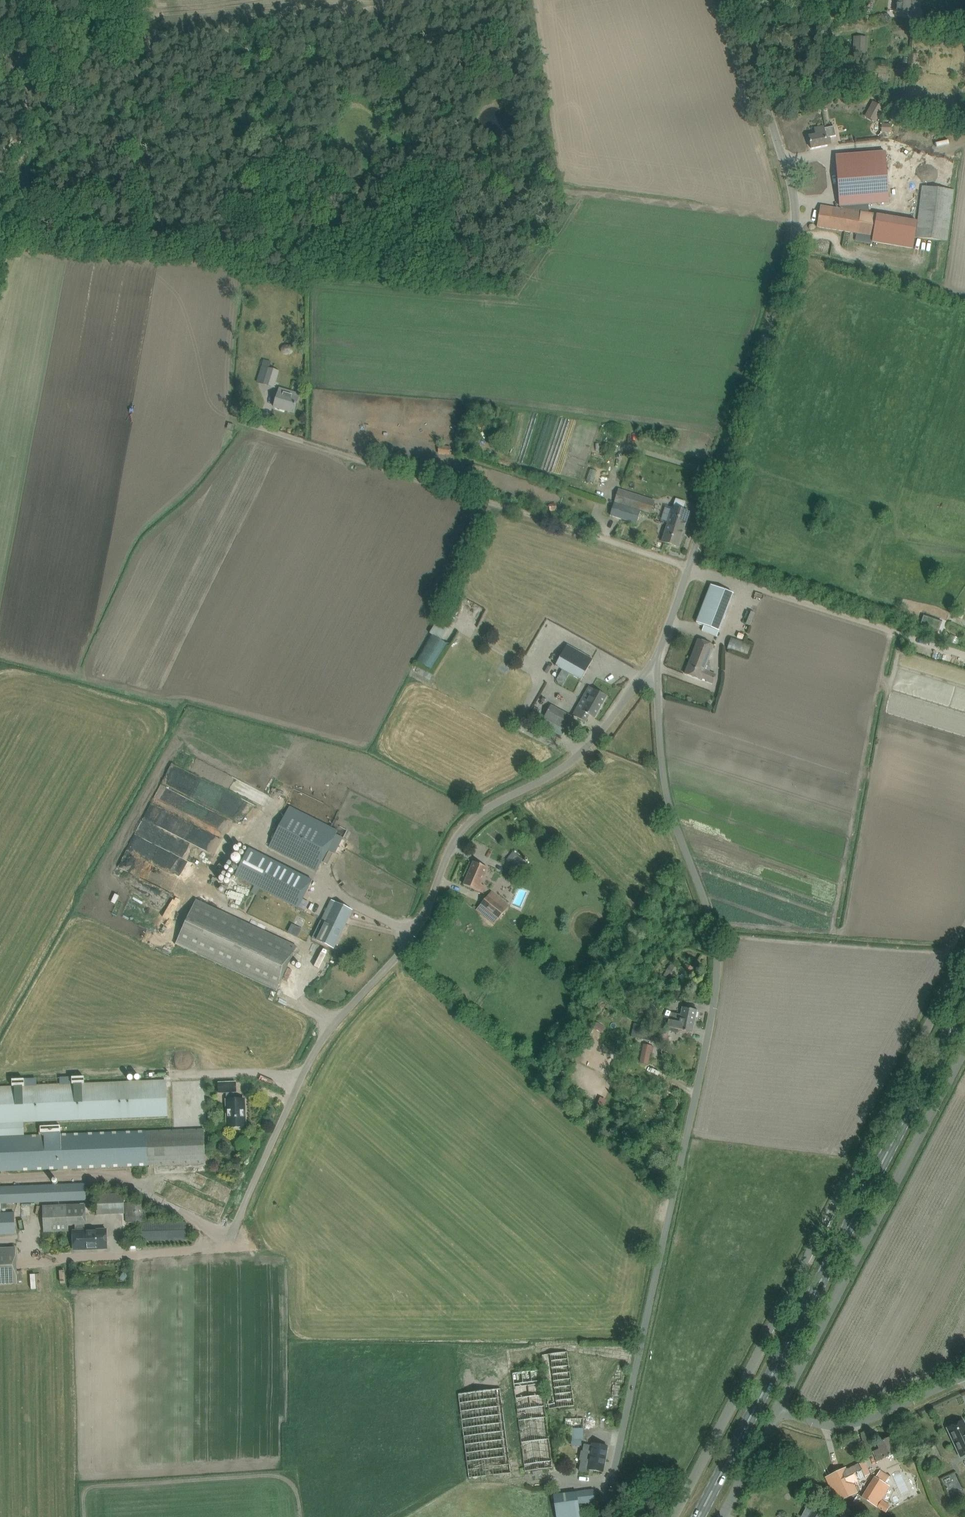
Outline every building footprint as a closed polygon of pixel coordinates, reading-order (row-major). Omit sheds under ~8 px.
[(896,12),(918,14),(919,0),(897,0),(896,12)] [(855,39),(854,60),(868,61),(869,40),(855,39)] [(869,110),(879,115),(883,108),(873,103),(869,110)] [(882,124),(881,132),(890,132),(891,124),(882,124)] [(824,126),(815,128),(816,134),(809,136),(811,149),(827,146),(826,138),(836,136),(834,125),(824,127),(824,126)] [(839,204),(839,207),(889,203),(885,151),(836,155),(839,204)] [(952,190),(922,186),(916,237),(946,241),(952,190)] [(821,206),(817,227),(873,236),(877,215),(821,206)] [(286,355),(290,354),(292,352),(293,349),(293,347),(292,346),(291,345),(289,345),(284,345),(282,347),(281,350),(281,352),(283,354),(286,355)] [(271,362),(264,359),(257,381),(275,387),(280,371),(269,368),(271,362)] [(496,383),(496,391),(512,392),(513,383),(496,383)] [(280,388),(274,407),(294,413),(300,394),(280,388)] [(619,489),(615,501),(651,513),(655,500),(619,489)] [(616,504),(612,516),(637,524),(641,511),(616,504)] [(662,542),(678,547),(689,512),(673,507),(662,542)] [(719,632),(734,593),(711,585),(696,623),(719,632)] [(436,622),(448,630),(460,610),(447,603),(436,622)] [(732,637),(727,650),(748,657),(752,643),(732,637)] [(715,646),(698,640),(692,657),(707,663),(715,646)] [(593,659),(567,645),(555,666),(581,680),(593,659)] [(704,670),(707,663),(692,657),(685,674),(700,680),(701,678),(707,680),(707,681),(712,683),(716,675),(704,670)] [(607,696),(589,686),(573,715),(585,722),(589,715),(594,718),(607,696)] [(544,718),(565,730),(572,717),(551,705),(544,718)] [(535,708),(528,719),(534,722),(540,711),(535,708)] [(213,802),(230,810),(237,797),(219,789),(213,802)] [(316,869),(338,827),(289,802),(268,845),(316,869)] [(151,817),(149,822),(158,825),(160,821),(151,817)] [(250,848),(235,876),(298,908),(312,880),(250,848)] [(187,857),(186,865),(193,866),(194,858),(187,857)] [(520,857),(510,869),(518,876),(528,864),(520,857)] [(488,868),(473,862),(463,884),(482,893),(485,886),(481,884),(488,868)] [(165,878),(149,921),(164,927),(178,891),(172,888),(175,881),(165,878)] [(641,882),(632,891),(640,899),(649,889),(641,882)] [(505,910),(488,896),(477,909),(494,924),(505,910)] [(197,900),(176,944),(277,991),(297,947),(197,900)] [(342,931),(352,910),(335,902),(317,940),(334,948),(342,931)] [(638,1005),(648,1016),(656,1008),(645,998),(638,1005)] [(695,1022),(697,1011),(683,1008),(682,1013),(678,1013),(678,1014),(670,1013),(669,1019),(672,1019),(681,1021),(681,1020),(695,1022)] [(693,1032),(695,1022),(681,1020),(681,1021),(672,1019),(669,1019),(668,1027),(670,1028),(669,1031),(678,1033),(678,1029),(693,1032)] [(669,1031),(641,1024),(638,1038),(666,1044),(669,1031)] [(166,1082),(0,1088),(0,1170),(142,1165),(148,1165),(205,1163),(204,1129),(24,1136),(23,1122),(168,1116),(166,1082)] [(226,1099),(227,1128),(246,1127),(245,1114),(244,1114),(244,1099),(234,1099),(234,1092),(236,1092),(236,1082),(218,1083),(219,1093),(226,1093),(226,1099)] [(84,1184),(0,1187),(0,1203),(85,1200),(84,1184)] [(123,1214),(123,1194),(96,1195),(96,1215),(123,1214)] [(126,1203),(126,1223),(147,1222),(146,1202),(126,1203)] [(75,1231),(73,1231),(74,1250),(74,1249),(90,1249),(90,1248),(96,1248),(96,1249),(107,1249),(106,1229),(84,1230),(84,1224),(86,1224),(85,1204),(42,1206),(44,1232),(69,1231),(68,1224),(75,1224),(75,1231)] [(15,1234),(15,1212),(0,1213),(0,1235),(15,1234)] [(187,1239),(186,1222),(141,1223),(141,1241),(187,1239)] [(18,1284),(16,1248),(0,1249),(0,1285),(18,1284)] [(540,1370),(512,1373),(524,1468),(520,1469),(520,1471),(553,1467),(553,1461),(556,1461),(550,1417),(547,1417),(542,1384),(545,1383),(548,1408),(573,1405),(566,1351),(541,1355),(544,1379),(541,1379),(540,1370)] [(458,1394),(469,1479),(512,1473),(501,1388),(458,1394)] [(582,1418),(565,1418),(565,1427),(571,1427),(571,1440),(583,1439),(582,1418)] [(963,1421),(947,1428),(961,1457),(964,1455),(964,1426),(963,1421)] [(873,1452),(877,1461),(894,1453),(889,1438),(877,1443),(880,1449),(873,1452)] [(603,1472),(607,1446),(594,1443),(594,1446),(586,1445),(581,1471),(587,1472),(587,1469),(603,1472)] [(864,1462),(858,1464),(842,1472),(848,1485),(864,1477),(870,1474),(864,1462)] [(889,1486),(885,1483),(889,1477),(880,1471),(863,1498),(876,1506),(889,1486)] [(895,1477),(904,1496),(912,1492),(903,1473),(895,1477)] [(958,1473),(945,1478),(950,1489),(963,1483),(958,1473)] [(964,1493),(964,1489),(964,1486),(951,1492),(953,1498),(964,1493)] [(594,1489),(553,1495),(556,1516),(580,1516),(579,1506),(596,1505),(594,1489)] [(885,1501),(880,1509),(889,1514),(894,1506),(885,1501)] [(855,1515),(844,1505),(837,1513),(842,1516),(853,1516),(855,1515)]
